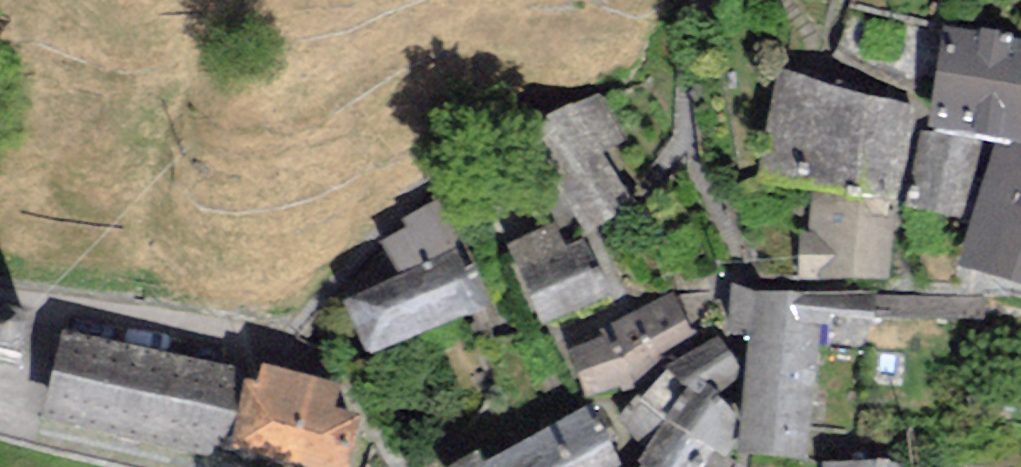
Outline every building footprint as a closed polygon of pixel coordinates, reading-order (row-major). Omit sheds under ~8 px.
[(930,123),(1020,143),(1020,39),(943,28),(930,123)] [(753,180),(811,188),(899,200),(913,107),(852,93),(779,66),(753,180)] [(524,129),(583,234),(634,205),(603,151),(627,137),(599,87),(524,129)] [(984,141),(921,131),(905,206),(964,215),(984,141)] [(996,138),(955,265),(1020,286),(1020,144),(996,138)] [(889,279),(899,200),(811,188),(809,232),(799,232),(798,280),(889,279)] [(379,241),(400,275),(458,252),(469,247),(443,197),(403,217),(409,226),(379,241)] [(507,242),(543,324),(606,296),(582,242),(568,248),(556,221),(507,242)] [(343,297),(366,355),(481,310),(458,252),(400,275),(343,297)] [(750,334),(737,453),(809,460),(822,324),(830,325),(831,314),(874,319),(876,295),(876,292),(757,295),(732,283),(728,333),(750,334)] [(675,291),(609,324),(601,327),(605,336),(568,349),(583,400),(635,383),(660,359),(698,338),(675,291)] [(236,366),(64,331),(46,419),(218,453),(236,366)] [(718,336),(668,368),(642,399),(637,394),(618,420),(644,452),(635,458),(643,465),(641,466),(704,466),(714,450),(725,456),(731,450),(736,414),(716,389),(739,370),(718,336)] [(334,408),(340,381),(262,364),(259,381),(245,378),(229,450),(307,466),(349,466),(361,414),(334,408)] [(445,466),(622,466),(623,466),(601,420),(593,423),(587,407),(485,462),(477,450),(445,466)]
